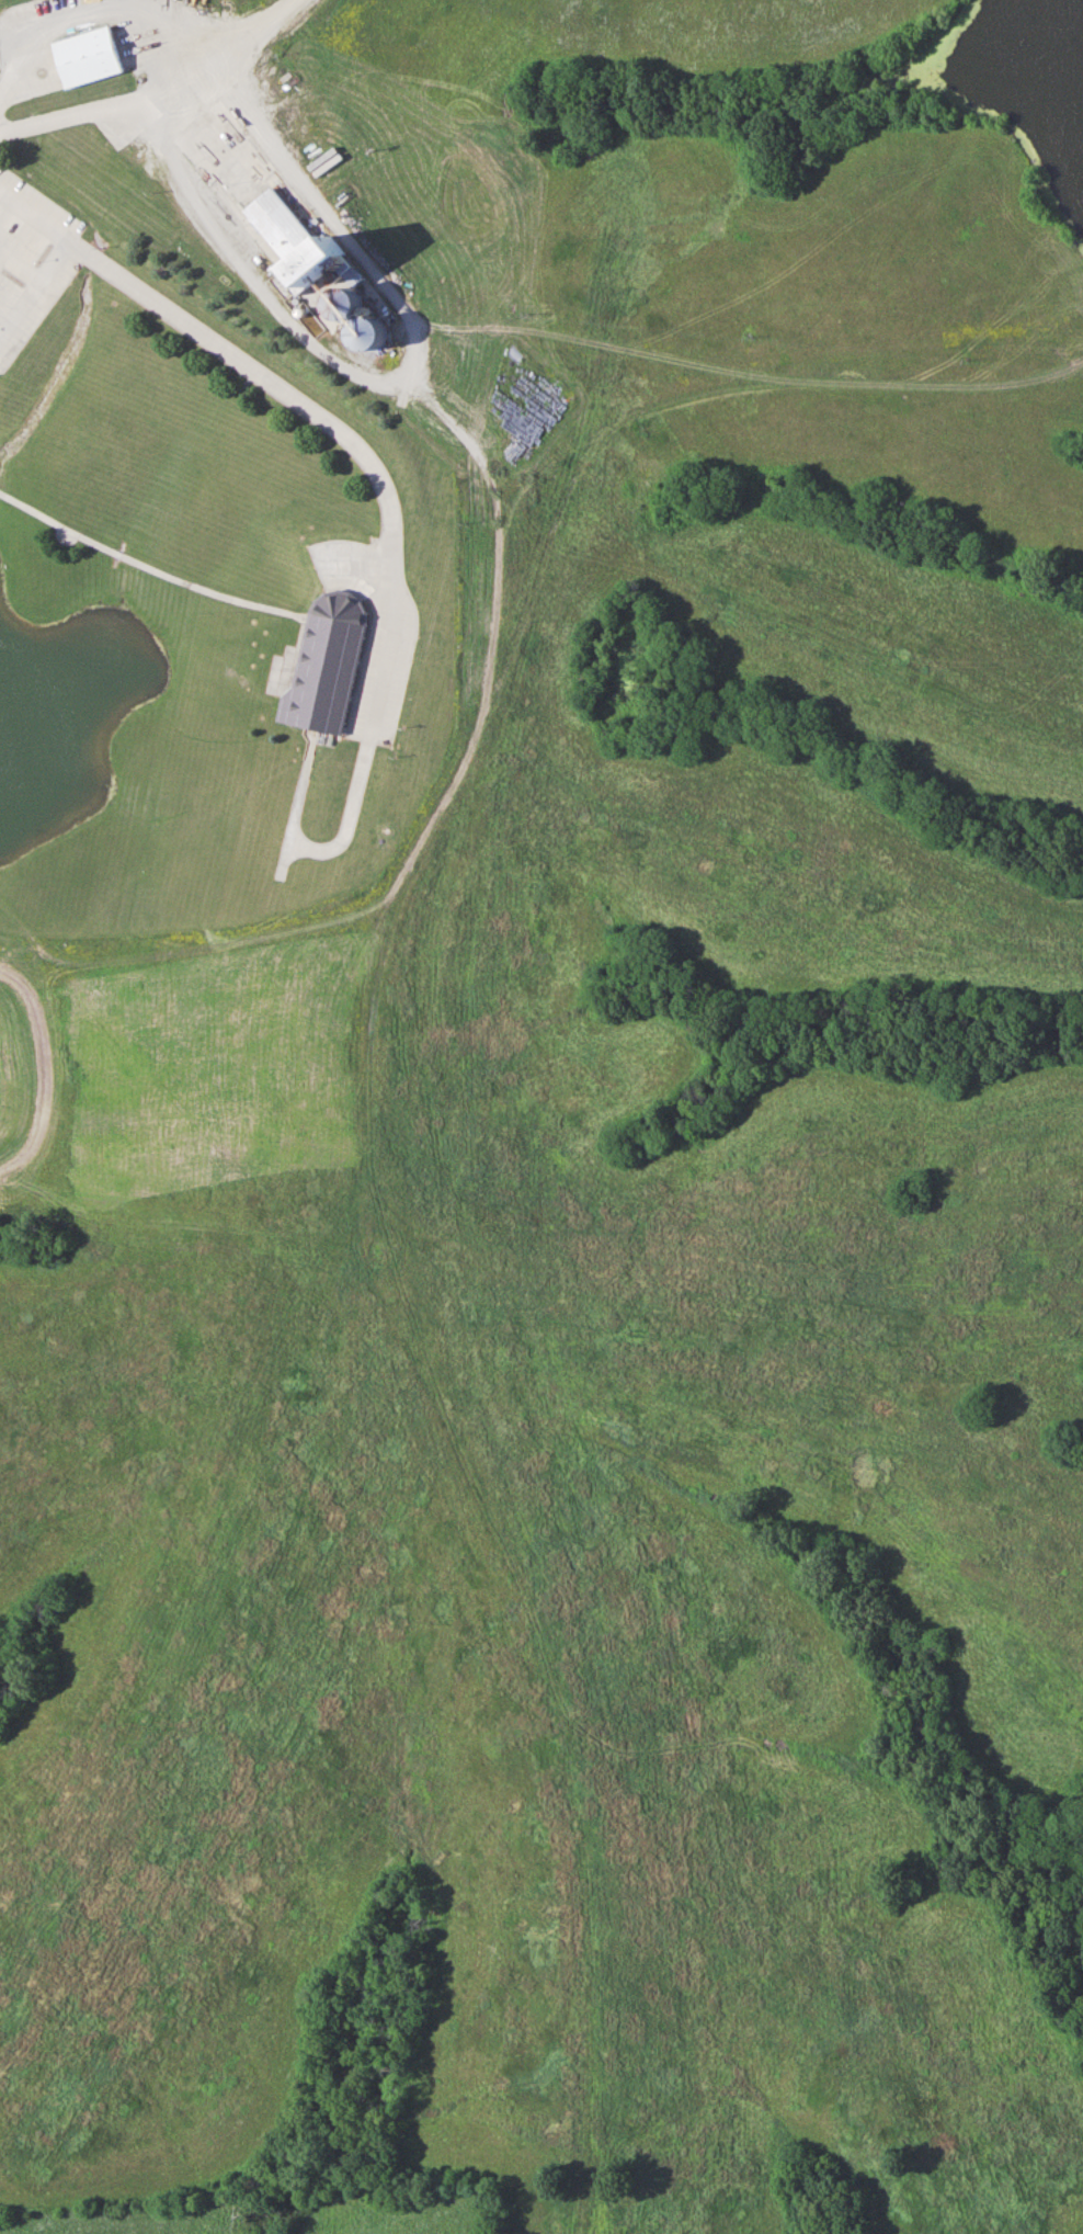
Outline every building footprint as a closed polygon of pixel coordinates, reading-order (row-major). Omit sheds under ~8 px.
[(63,90),(122,74),(109,27),(50,43),(63,90)] [(274,187),(240,211),(280,268),(271,274),(285,294),(327,264),(274,187)] [(336,299),(345,316),(361,308),(351,290),(336,299)] [(285,723),(345,734),(372,597),(312,585),(285,723)]
